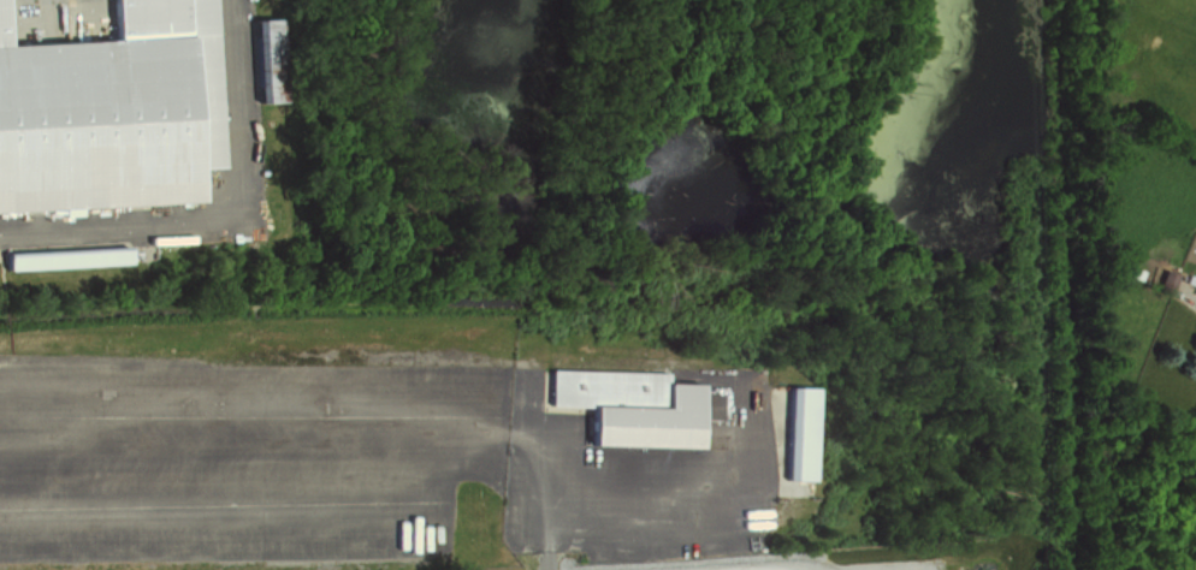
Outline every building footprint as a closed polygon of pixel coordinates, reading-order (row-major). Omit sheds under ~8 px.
[(117,40),(114,0),(212,0),(221,164),(195,166),(197,198),(0,211),(0,5),(2,46),(117,40)] [(278,102),(277,18),(245,19),(246,103),(278,102)] [(125,264),(124,246),(0,252),(0,270),(125,264)] [(592,443),(592,408),(550,406),(550,368),(669,370),(668,382),(699,382),(698,444),(592,443)] [(784,387),(783,477),(806,479),(807,387),(784,387)]
